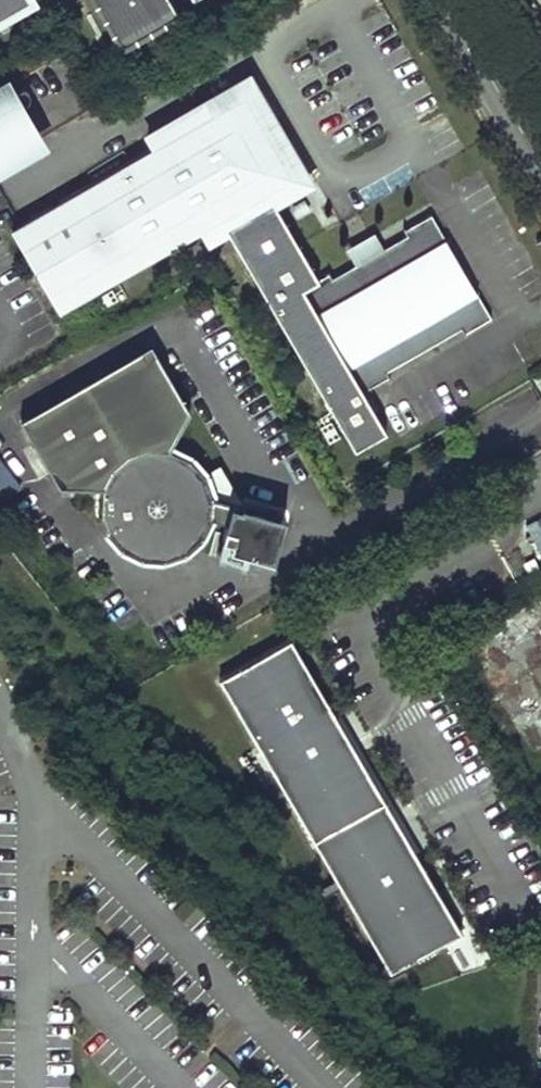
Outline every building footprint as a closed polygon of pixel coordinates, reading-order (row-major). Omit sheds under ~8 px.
[(24,6),(21,1),(22,0),(0,0),(0,20),(24,6)] [(122,45),(180,12),(173,0),(96,0),(122,45)] [(0,75),(0,167),(49,138),(9,70),(0,75)] [(223,230),(268,307),(315,280),(264,193),(299,173),(243,79),(144,136),(150,147),(7,230),(56,313),(199,231),(205,241),(223,230)] [(315,280),(268,307),(352,451),(385,432),(361,392),(387,377),(385,372),(462,327),(464,332),(491,316),(476,291),(471,294),(439,241),(445,237),(431,213),(404,228),(407,234),(330,278),(327,273),(315,280)] [(190,409),(151,342),(22,418),(60,485),(104,487),(103,511),(110,530),(124,546),(144,556),(168,557),(186,549),(201,537),(234,535),(231,545),(275,557),(288,512),(243,501),(221,463),(204,473),(195,462),(184,454),(168,448),(190,409)] [(21,486),(0,458),(0,495),(3,500),(21,486)] [(526,524),(540,554),(540,517),(526,524)] [(540,622),(540,593),(540,592),(513,608),(527,631),(540,622)] [(463,931),(291,637),(220,679),(392,972),(463,931)] [(516,721),(531,751),(540,745),(540,741),(528,715),(516,721)]
